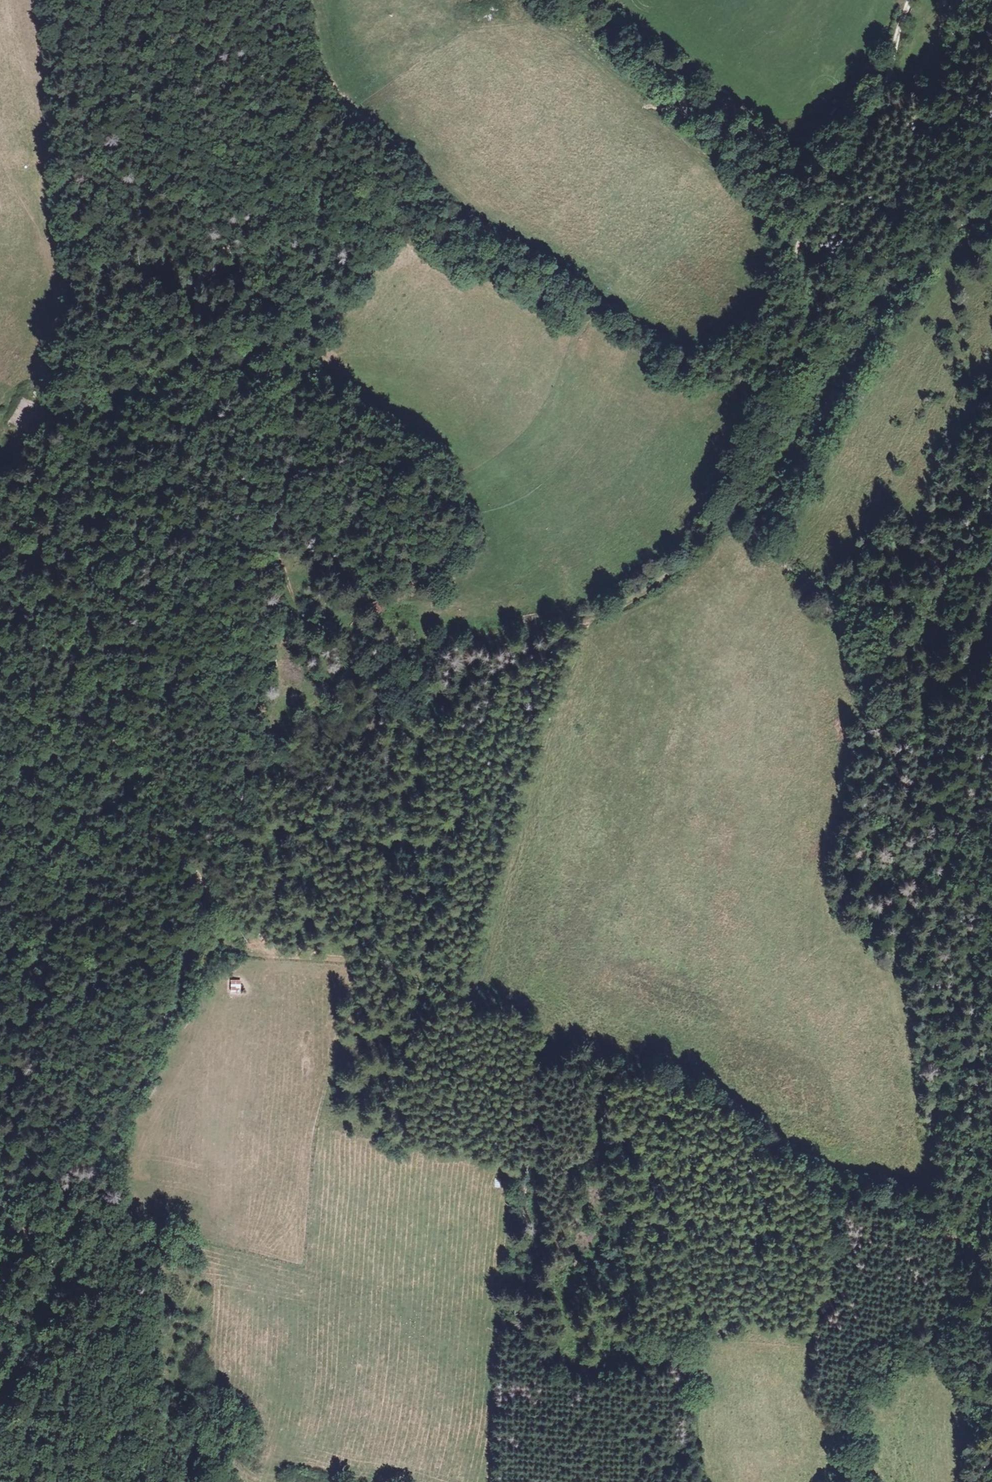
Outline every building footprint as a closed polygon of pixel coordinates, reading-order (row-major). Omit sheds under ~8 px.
[(378,601),(372,603),(374,613),(380,611),(378,601)] [(230,979),(230,993),(241,993),(241,979),(230,979)]
